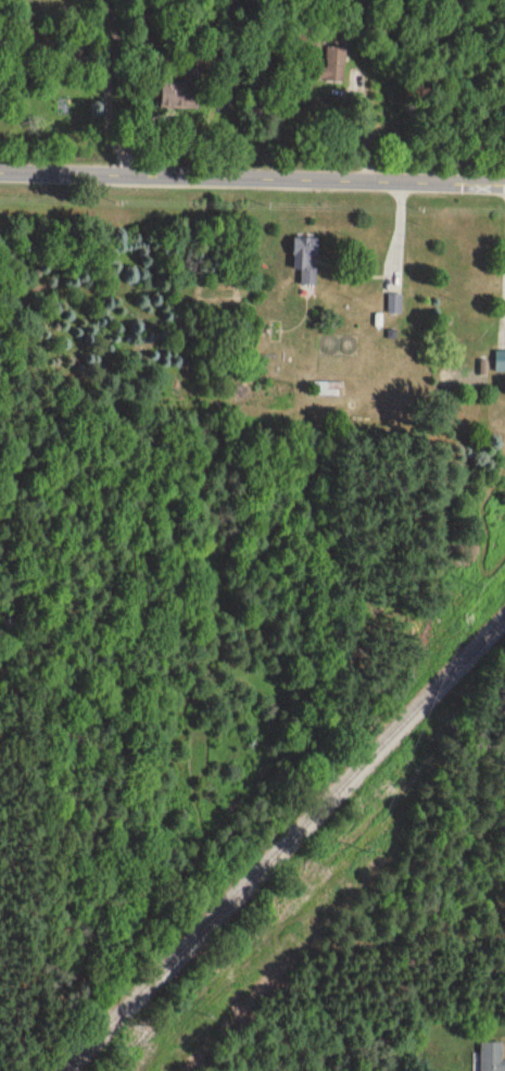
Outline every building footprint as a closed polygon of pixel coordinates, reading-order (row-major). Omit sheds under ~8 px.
[(318,65),(318,79),(346,79),(346,46),(327,46),(327,65),(318,65)] [(200,79),(162,79),(162,107),(200,107),(200,79)] [(318,283),(318,236),(297,236),(296,283),(318,283)] [(504,371),(504,350),(497,350),(497,371),(504,371)] [(314,395),(344,395),(344,382),(314,382),(314,395)] [(503,1061),(503,1042),(483,1042),(482,1070),(504,1070),(504,1061),(503,1061)]
